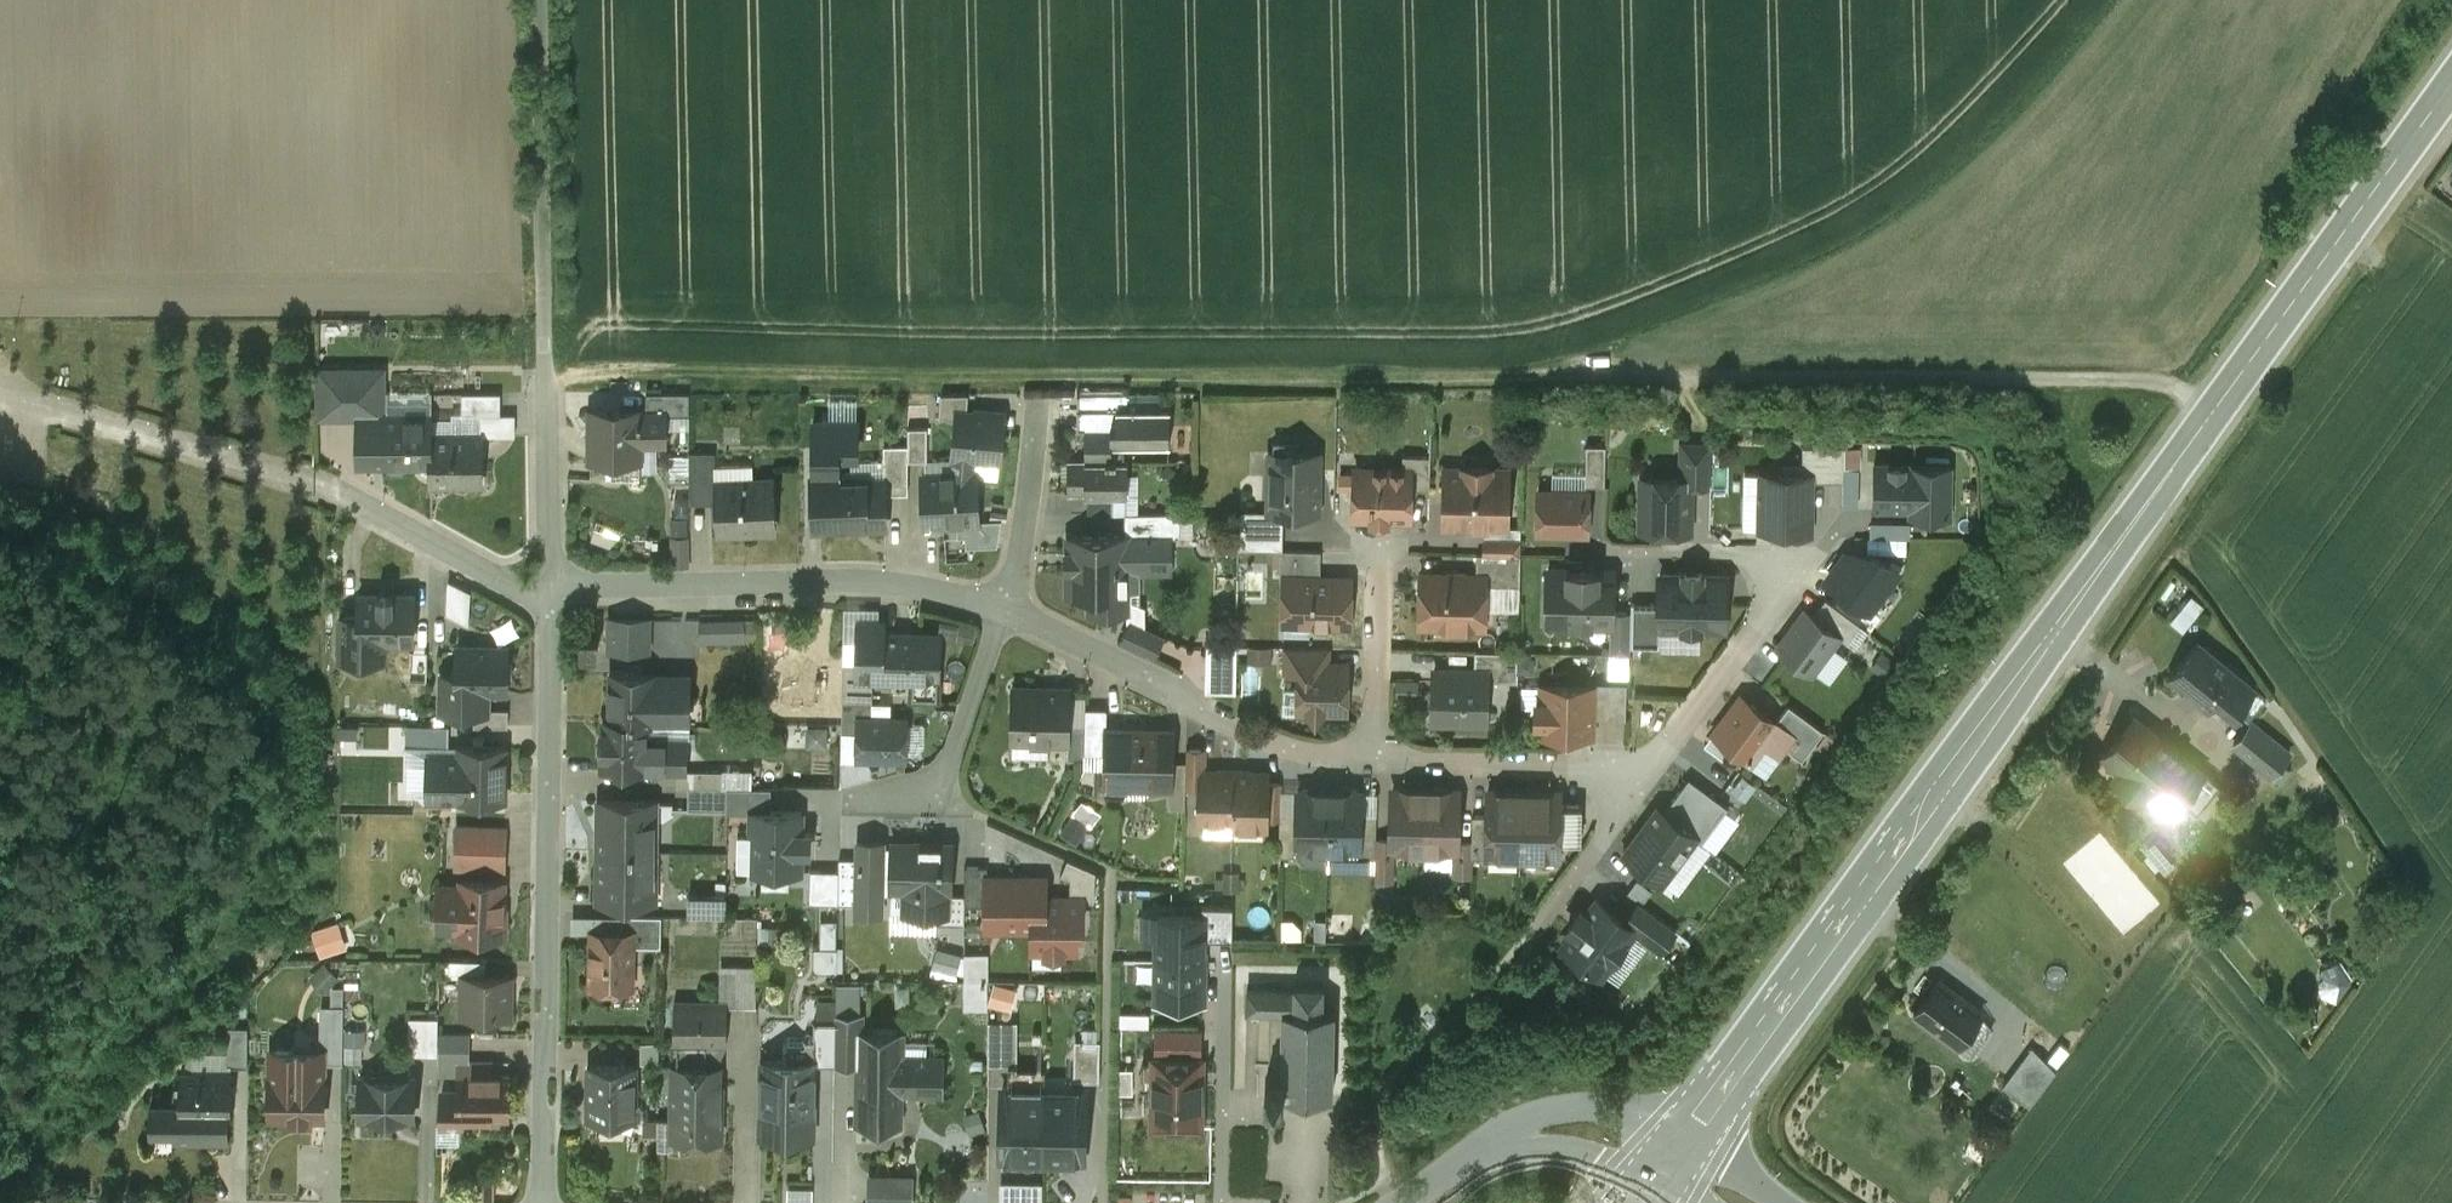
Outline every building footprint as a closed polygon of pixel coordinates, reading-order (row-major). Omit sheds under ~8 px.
[(384,367),(341,367),(341,388),(376,388),(384,388),(384,367)] [(376,388),(341,388),(341,415),(359,416),(376,416),(376,388)] [(501,392),(462,391),(462,413),(501,413),(501,392)] [(690,392),(646,392),(646,413),(665,413),(665,414),(690,414),(690,392)] [(969,392),(941,392),(939,416),(956,418),(957,411),(967,412),(969,392)] [(1128,392),(1078,392),(1078,410),(1085,410),(1085,408),(1128,408),(1128,392)] [(927,404),(908,404),(908,426),(927,426),(927,404)] [(1128,408),(1085,408),(1085,410),(1078,410),(1078,427),(1085,427),(1085,457),(1068,457),(1068,492),(1085,492),(1085,494),(1113,494),(1128,494),(1128,474),(1128,459),(1125,459),(1125,444),(1170,443),(1170,408),(1128,408)] [(639,409),(591,409),(591,412),(593,412),(593,424),(599,429),(593,435),(593,437),(591,437),(591,459),(614,459),(614,454),(640,454),(640,441),(665,441),(665,414),(665,413),(646,413),(640,413),(639,409)] [(967,412),(957,411),(956,418),(953,455),(973,457),(999,459),(1004,413),(977,410),(977,413),(967,412)] [(432,415),(384,415),(384,416),(376,416),(359,416),(359,462),(431,462),(432,462),(432,434),(432,415)] [(885,479),(839,481),(839,454),(857,454),(857,421),(814,421),(814,474),(813,474),(814,518),(827,518),(827,528),(886,525),(885,479)] [(927,426),(908,426),(908,444),(908,460),(925,460),(928,460),(927,426)] [(432,434),(432,462),(431,462),(431,481),(482,481),(483,434),(432,434)] [(1712,441),(1682,440),(1681,477),(1691,477),(1690,483),(1711,483),(1712,441)] [(908,444),(890,444),(891,491),(908,492),(908,460),(908,444)] [(1606,444),(1586,444),(1586,484),(1605,484),(1606,444)] [(1844,445),(1803,444),(1802,473),(1812,473),(1811,479),(1844,479),(1844,467),(1844,445)] [(707,450),(690,450),(690,497),(707,497),(707,450)] [(1319,452),(1271,451),(1269,510),(1240,509),(1240,519),(1284,519),(1284,510),(1318,511),(1319,452)] [(973,457),(953,455),(928,460),(925,460),(925,473),(923,473),(925,523),(978,520),(976,471),(972,471),(973,457)] [(1431,456),(1403,455),(1402,469),(1410,470),(1410,488),(1430,488),(1431,456)] [(1950,465),(1874,464),(1873,507),(1911,508),(1911,516),(1949,517),(1950,465)] [(1489,468),(1466,467),(1464,467),(1464,469),(1447,468),(1445,468),(1445,470),(1446,470),(1444,524),(1444,525),(1446,525),(1485,526),(1507,526),(1507,525),(1508,475),(1491,474),(1491,467),(1489,467),(1489,468)] [(1858,468),(1844,467),(1844,479),(1844,480),(1844,482),(1858,482),(1858,468)] [(1402,469),(1384,469),(1383,474),(1355,473),(1354,516),(1371,517),(1371,522),(1388,522),(1388,517),(1409,518),(1410,488),(1410,470),(1402,469)] [(1802,473),(1762,473),(1761,497),(1765,497),(1764,527),(1784,527),(1784,530),(1810,530),(1811,479),(1812,473),(1802,473)] [(1138,474),(1128,474),(1128,494),(1113,494),(1113,514),(1125,514),(1138,514),(1138,474)] [(1681,477),(1647,476),(1647,495),(1642,499),(1642,527),(1689,529),(1690,483),(1691,477),(1681,477)] [(774,478),(715,481),(717,530),(776,528),(774,478)] [(1857,506),(1858,482),(1844,482),(1844,506),(1857,506)] [(1588,490),(1539,489),(1539,530),(1587,531),(1588,490)] [(1138,514),(1125,514),(1125,535),(1125,537),(1154,537),(1154,538),(1171,538),(1181,538),(1181,514),(1138,514)] [(1284,519),(1240,519),(1239,548),(1281,549),(1283,549),(1284,548),(1284,519)] [(1895,536),(1895,522),(1872,521),(1872,536),(1895,536)] [(1910,522),(1895,522),(1895,536),(1910,536),(1910,522)] [(1507,526),(1485,526),(1485,552),(1485,553),(1521,554),(1521,526),(1507,525),(1507,526)] [(1125,535),(1068,535),(1068,550),(1066,550),(1065,568),(1068,568),(1068,595),(1070,595),(1089,595),(1089,612),(1128,612),(1128,599),(1128,591),(1128,571),(1139,571),(1154,571),(1154,538),(1154,537),(1125,537),(1125,535)] [(1171,571),(1171,538),(1154,538),(1154,571),(1171,571)] [(1828,585),(1872,618),(1903,576),(1858,543),(1828,585)] [(1321,550),(1284,548),(1283,549),(1281,549),(1280,578),(1285,578),(1285,576),(1321,577),(1321,550)] [(1521,554),(1485,553),(1485,552),(1477,552),(1477,574),(1485,575),(1485,584),(1520,584),(1521,554)] [(1613,571),(1548,569),(1547,620),(1610,622),(1612,622),(1612,610),(1613,571)] [(1139,590),(1139,571),(1128,571),(1128,591),(1139,590)] [(1464,571),(1448,571),(1448,574),(1426,573),(1425,580),(1423,580),(1418,584),(1418,594),(1423,598),(1425,598),(1425,624),(1484,625),(1485,584),(1485,575),(1477,574),(1464,574),(1464,571)] [(1702,572),(1684,572),(1684,574),(1660,574),(1660,602),(1659,625),(1661,625),(1725,626),(1726,575),(1702,575),(1702,572)] [(1321,577),(1285,576),(1285,578),(1284,621),(1311,622),(1311,625),(1333,626),(1333,623),(1349,623),(1350,578),(1321,577)] [(455,582),(451,614),(474,617),(478,584),(455,582)] [(2198,590),(2180,619),(2195,629),(2214,600),(2198,590)] [(394,592),(378,592),(378,595),(360,595),(360,616),(359,658),(384,658),(384,639),(413,639),(413,596),(394,595),(394,592)] [(1145,606),(1128,599),(1128,612),(1127,621),(1130,623),(1130,622),(1145,629),(1145,606)] [(1861,625),(1826,599),(1813,616),(1840,636),(1839,636),(1848,642),(1861,625)] [(1660,602),(1632,601),(1631,610),(1631,645),(1660,645),(1661,625),(1659,625),(1660,602)] [(1631,610),(1612,610),(1612,622),(1610,622),(1610,653),(1630,653),(1631,645),(1631,610)] [(1813,616),(1805,610),(1778,647),(1812,673),(1839,636),(1840,636),(1813,616)] [(360,616),(342,616),(341,658),(359,658),(360,616)] [(649,618),(610,617),(610,649),(649,650),(649,618)] [(745,618),(700,619),(701,642),(745,641),(745,618)] [(940,634),(884,632),(884,621),(860,621),(859,660),(858,675),(871,675),(873,675),(913,676),(913,695),(938,696),(940,634)] [(1145,629),(1130,622),(1130,623),(1122,640),(1155,655),(1163,638),(1145,629)] [(597,637),(581,637),(581,653),(597,653),(597,637)] [(2198,640),(2169,675),(2170,675),(2209,707),(2218,695),(2236,673),(2198,641),(2198,640)] [(1212,643),(1211,691),(1242,691),(1243,644),(1212,643)] [(507,646),(459,645),(458,673),(458,689),(486,690),(507,690),(507,646)] [(1253,645),(1253,662),(1278,663),(1279,645),(1253,645)] [(1329,647),(1285,646),(1285,670),(1299,670),(1299,662),(1329,663),(1329,647)] [(428,650),(411,650),(410,682),(427,682),(428,650)] [(1519,651),(1475,650),(1475,670),(1487,670),(1487,680),(1518,681),(1519,651)] [(618,651),(617,667),(654,668),(654,652),(618,651)] [(732,657),(687,656),(687,673),(731,674),(732,657)] [(859,660),(844,659),(843,702),(873,702),(873,675),(871,675),(858,675),(859,660)] [(1329,663),(1299,662),(1299,670),(1299,691),(1303,691),(1303,710),(1309,710),(1316,717),(1323,711),(1344,711),(1345,686),(1347,686),(1348,663),(1329,663)] [(1475,670),(1435,669),(1433,720),(1486,721),(1487,680),(1487,670),(1475,670)] [(458,673),(443,673),(442,710),(476,710),(486,711),(486,709),(486,690),(458,689),(458,673)] [(679,674),(612,673),(611,719),(611,721),(647,721),(678,722),(679,674)] [(2255,688),(2236,673),(2218,695),(2236,710),(2255,688)] [(1593,686),(1592,716),(1626,717),(1627,683),(1593,682),(1593,686)] [(1593,686),(1543,685),(1543,701),(1538,705),(1537,716),(1542,722),(1542,731),(1592,732),(1592,716),(1593,686)] [(1069,691),(1038,690),(1038,688),(1012,687),(1011,740),(1069,741),(1070,741),(1070,724),(1071,689),(1069,688),(1069,691)] [(1793,734),(1776,722),(1741,696),(1714,733),(1750,761),(1763,743),(1778,754),(1784,746),(1793,734)] [(873,702),(843,702),(842,732),(859,732),(859,717),(873,718),(873,702)] [(1824,730),(1789,704),(1776,722),(1793,734),(1784,746),(1802,760),(1824,730)] [(1651,708),(1642,708),(1641,723),(1650,724),(1651,708)] [(508,709),(486,709),(486,711),(476,710),(475,725),(508,726),(508,709)] [(1108,709),(1086,709),(1085,724),(1085,734),(1107,734),(1107,729),(1108,709)] [(2178,753),(2135,718),(2135,717),(2134,716),(2104,753),(2105,754),(2106,754),(2123,768),(2116,777),(2142,798),(2157,776),(2180,797),(2181,796),(2201,772),(2178,753)] [(873,718),(859,717),(859,732),(858,756),(906,757),(906,719),(873,718)] [(647,721),(611,721),(611,719),(604,719),(603,767),(680,768),(681,742),(647,742),(647,721)] [(2290,751),(2252,721),(2234,744),(2271,774),(2290,751)] [(450,725),(418,724),(418,746),(450,747),(450,725)] [(835,747),(836,725),(794,724),(794,747),(835,747)] [(1085,724),(1070,724),(1070,741),(1069,741),(1068,758),(1084,758),(1085,751),(1085,734),(1085,724)] [(1172,731),(1107,729),(1107,734),(1107,751),(1106,793),(1126,794),(1126,783),(1171,785),(1172,761),(1172,731)] [(1107,734),(1085,734),(1085,751),(1107,751),(1107,734)] [(506,745),(461,745),(460,757),(460,797),(460,798),(505,799),(506,745)] [(1205,750),(1186,750),(1186,762),(1186,786),(1201,786),(1201,773),(1201,772),(1204,772),(1205,750)] [(460,757),(429,756),(429,796),(460,797),(460,757)] [(1186,762),(1172,761),(1171,785),(1171,789),(1186,790),(1186,786),(1186,762)] [(723,770),(678,770),(678,786),(689,787),(722,787),(723,771),(723,770)] [(1267,773),(1242,773),(1242,770),(1233,770),(1233,772),(1234,772),(1234,773),(1233,822),(1246,822),(1251,827),(1266,827),(1267,783),(1267,773)] [(752,771),(723,771),(722,787),(728,787),(752,787),(752,771)] [(2201,772),(2181,796),(2197,810),(2217,785),(2201,772)] [(1234,773),(1201,773),(1201,786),(1200,822),(1233,823),(1233,822),(1234,773)] [(1689,779),(1663,814),(1696,838),(1701,842),(1727,807),(1689,779)] [(1283,783),(1267,783),(1266,816),(1280,817),(1281,817),(1281,811),(1282,811),(1283,783)] [(722,787),(689,787),(688,808),(727,809),(728,787),(722,787)] [(752,787),(728,787),(727,809),(727,812),(753,813),(753,811),(771,812),(772,788),(752,787)] [(1313,787),(1304,787),(1301,789),(1298,789),(1298,812),(1297,848),(1299,848),(1299,842),(1308,841),(1313,848),(1328,848),(1330,790),(1315,790),(1313,787)] [(1356,788),(1347,788),(1344,790),(1330,790),(1328,848),(1329,848),(1358,849),(1360,849),(1361,812),(1361,791),(1358,791),(1356,788)] [(1186,790),(1171,789),(1170,804),(1185,804),(1186,790)] [(1426,789),(1392,789),(1391,839),(1391,848),(1395,848),(1425,849),(1426,789)] [(1459,790),(1426,789),(1425,849),(1454,850),(1458,850),(1458,841),(1459,790)] [(1522,791),(1488,791),(1488,815),(1487,855),(1488,855),(1488,850),(1519,851),(1520,851),(1522,791)] [(1550,792),(1522,791),(1520,851),(1519,851),(1519,855),(1556,856),(1559,853),(1560,830),(1560,803),(1560,794),(1550,793),(1550,792)] [(1084,844),(1106,810),(1087,798),(1065,832),(1084,844)] [(656,801),(600,800),(599,850),(655,851),(656,801)] [(1583,804),(1560,803),(1560,830),(1582,831),(1583,804)] [(1623,854),(1663,883),(1696,838),(1663,814),(1656,809),(1623,854)] [(771,812),(753,811),(753,813),(752,871),(800,871),(802,812),(771,812)] [(1282,811),(1281,811),(1281,817),(1280,817),(1279,854),(1298,855),(1299,848),(1297,848),(1298,812),(1282,811)] [(1377,813),(1361,812),(1360,849),(1358,849),(1358,856),(1376,856),(1377,839),(1377,813)] [(1488,815),(1473,815),(1472,841),(1472,857),(1473,857),(1488,857),(1488,855),(1487,855),(1488,815)] [(506,830),(458,828),(457,848),(465,848),(464,867),(504,868),(506,830)] [(1391,839),(1377,839),(1376,856),(1376,878),(1394,878),(1395,848),(1391,848),(1391,839)] [(2170,858),(2155,840),(2144,849),(2160,868),(2170,858)] [(1313,848),(1308,841),(1299,842),(1299,848),(1298,855),(1298,857),(1306,865),(1329,865),(1329,848),(1328,848),(1313,848)] [(1472,841),(1458,841),(1458,850),(1454,850),(1454,873),(1473,873),(1473,857),(1472,857),(1472,841)] [(857,896),(858,896),(858,904),(857,904),(857,912),(882,913),(883,894),(892,894),(891,912),(946,914),(947,889),(950,889),(951,845),(894,844),(894,847),(884,847),(884,844),(858,843),(858,860),(857,896)] [(655,851),(599,850),(599,900),(654,901),(655,851)] [(1096,871),(1068,858),(1061,875),(1070,879),(1070,898),(1083,898),(1083,901),(1095,901),(1096,871)] [(858,860),(840,860),(839,904),(857,904),(858,904),(858,896),(857,896),(858,860)] [(988,866),(965,866),(965,905),(986,905),(986,877),(988,877),(988,866)] [(1244,874),(1221,875),(1221,889),(1245,889),(1244,874)] [(988,877),(986,877),(986,905),(986,928),(1008,928),(1008,923),(1033,924),(1043,924),(1043,928),(1046,928),(1046,898),(1046,877),(988,877)] [(504,882),(461,881),(461,886),(443,885),(441,928),(459,929),(459,934),(501,936),(501,935),(505,935),(506,916),(502,916),(504,882)] [(726,896),(689,895),(689,916),(726,917),(726,896)] [(1070,898),(1046,898),(1046,928),(1043,928),(1043,924),(1033,924),(1033,949),(1046,949),(1046,953),(1063,953),(1063,949),(1076,949),(1077,930),(1083,930),(1083,901),(1083,898),(1070,898)] [(1602,976),(1633,933),(1636,929),(1627,922),(1597,900),(1586,915),(1581,911),(1568,928),(1574,932),(1563,947),(1602,976)] [(1641,903),(1627,922),(1636,929),(1633,933),(1659,952),(1676,929),(1641,903)] [(1206,916),(1206,941),(1233,941),(1233,908),(1206,908),(1206,916)] [(662,916),(623,915),(623,933),(633,933),(633,940),(661,941),(662,916)] [(1155,958),(1205,959),(1206,941),(1206,916),(1155,915),(1155,958)] [(841,944),(842,919),(827,918),(827,943),(841,944)] [(347,921),(318,929),(325,956),(354,948),(347,921)] [(623,933),(592,932),(591,984),(632,985),(633,940),(633,933),(623,933)] [(824,948),(825,966),(841,965),(840,948),(824,948)] [(938,970),(968,975),(971,952),(942,948),(938,970)] [(972,1006),(995,1005),(993,950),(970,951),(972,1006)] [(1205,1003),(1205,959),(1155,958),(1155,1002),(1205,1003)] [(485,961),(448,960),(447,975),(485,975),(485,961)] [(330,991),(345,975),(330,961),(315,978),(330,991)] [(728,965),(675,965),(674,1044),(678,1044),(678,1066),(708,1066),(709,1044),(727,1044),(728,1006),(728,965)] [(740,966),(728,965),(728,1006),(740,1006),(740,966)] [(757,966),(740,966),(740,1006),(756,1006),(757,966)] [(2348,999),(2356,972),(2335,966),(2327,994),(2348,999)] [(510,977),(464,976),(463,1015),(509,1016),(510,977)] [(1982,1012),(1938,980),(1914,1012),(1958,1045),(1958,1044),(1981,1014),(1982,1012)] [(1022,1006),(1022,982),(998,982),(998,1006),(1022,1006)] [(1323,983),(1295,983),(1295,990),(1268,989),(1268,1011),(1272,1011),(1270,1078),(1266,1078),(1266,1096),(1284,1096),(1283,1094),(1332,1095),(1334,1010),(1323,1010),(1323,983)] [(1268,989),(1248,989),(1247,1010),(1268,1011),(1268,989)] [(1155,1025),(1155,1012),(1127,1012),(1127,1025),(1155,1025)] [(862,1014),(836,1014),(836,1020),(835,1063),(859,1063),(860,1032),(861,1032),(862,1014)] [(1981,1014),(1958,1044),(1972,1055),(1993,1027),(1981,1014)] [(816,1038),(815,1060),(815,1064),(835,1063),(836,1020),(814,1020),(814,1038),(816,1038)] [(1010,1020),(988,1020),(988,1064),(1010,1064),(1010,1020)] [(248,1027),(230,1026),(230,1065),(248,1065),(248,1027)] [(344,1029),(322,1029),(321,1050),(321,1062),(343,1062),(344,1029)] [(861,1032),(860,1032),(859,1063),(858,1122),(901,1123),(901,1091),(943,1092),(943,1056),(902,1055),(903,1033),(861,1032)] [(469,1033),(439,1033),(439,1062),(463,1062),(463,1061),(468,1061),(469,1033)] [(784,1060),(815,1060),(816,1038),(814,1038),(789,1037),(784,1042),(784,1060)] [(1101,1040),(1083,1040),(1082,1080),(1100,1081),(1101,1040)] [(2056,1070),(2032,1045),(2003,1085),(2030,1105),(2056,1070)] [(321,1050),(272,1049),(272,1075),(271,1075),(271,1089),(268,1089),(268,1102),(271,1102),(271,1116),(273,1116),(274,1115),(323,1116),(323,1076),(321,1076),(321,1062),(321,1050)] [(1203,1057),(1154,1057),(1153,1125),(1202,1125),(1203,1057)] [(762,1059),(760,1134),(814,1135),(815,1064),(815,1060),(784,1060),(762,1059)] [(509,1074),(480,1074),(480,1061),(468,1061),(463,1061),(463,1062),(462,1073),(460,1073),(460,1076),(460,1090),(460,1117),(462,1117),(508,1118),(509,1074)] [(463,1062),(439,1062),(439,1076),(460,1076),(460,1073),(462,1073),(463,1062)] [(635,1064),(590,1064),(590,1118),(635,1119),(635,1064)] [(678,1066),(674,1066),(673,1129),(693,1129),(697,1136),(721,1136),(721,1084),(717,1084),(717,1066),(708,1066),(678,1066)] [(232,1073),(181,1072),(181,1102),(181,1115),(229,1115),(232,1115),(232,1073)] [(414,1075),(361,1075),(361,1116),(414,1117),(414,1075)] [(1045,1088),(1003,1088),(1002,1157),(1043,1158),(1045,1088)] [(1086,1089),(1045,1088),(1043,1158),(1084,1158),(1086,1089)] [(460,1090),(443,1090),(442,1123),(462,1123),(462,1117),(460,1117),(460,1090)] [(229,1115),(181,1115),(181,1102),(152,1102),(151,1140),(177,1140),(177,1137),(229,1138),(229,1115)] [(869,1174),(869,1202),(914,1202),(913,1174),(869,1174)] [(499,1177),(481,1178),(483,1202),(501,1202),(499,1177)] [(1001,1182),(1000,1202),(1042,1202),(1043,1183),(1001,1182)]
